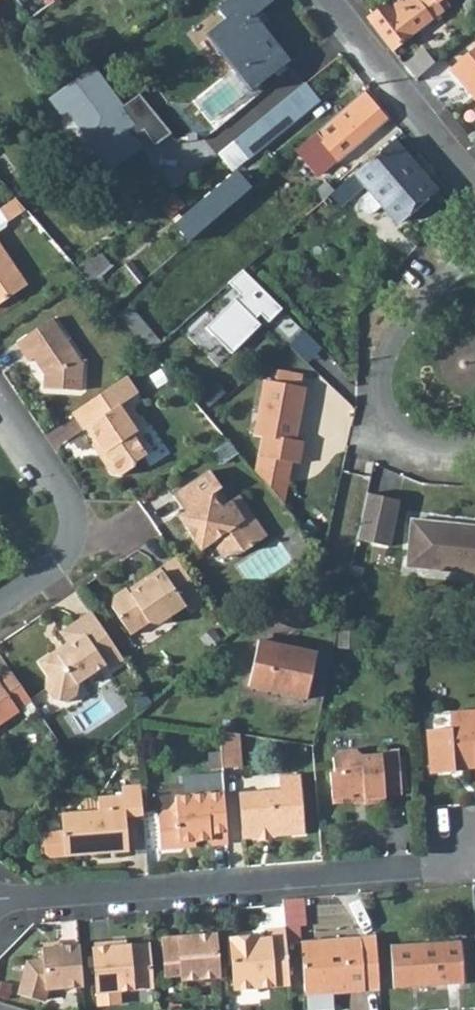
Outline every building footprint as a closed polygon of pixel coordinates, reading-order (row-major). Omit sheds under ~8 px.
[(289,60),(255,16),(273,1),(272,0),(228,0),(217,8),(226,19),(206,35),(250,91),(289,60)] [(440,0),(390,0),(372,12),(367,16),(392,49),(442,11),(436,3),(440,0)] [(450,70),(474,98),(474,48),(450,70)] [(171,133),(139,94),(121,107),(91,67),(49,98),(61,114),(67,109),(74,119),(73,120),(97,152),(112,142),(124,158),(139,147),(133,138),(143,131),(154,146),(171,133)] [(241,163),(319,100),(305,83),(218,153),(232,169),(240,162),(241,163)] [(319,174),(384,118),(362,93),(296,150),(316,175),(318,173),(319,174)] [(399,224),(437,192),(393,141),(335,191),(327,198),(337,209),(364,185),(399,224)] [(112,142),(97,152),(109,168),(124,158),(112,142)] [(190,240),(250,189),(236,172),(176,224),(190,240)] [(327,198),(335,191),(325,181),(315,190),(323,201),(327,198)] [(170,195),(158,204),(168,216),(179,206),(170,195)] [(0,209),(0,210),(7,221),(26,208),(17,198),(0,209)] [(27,285),(0,244),(0,303),(27,285)] [(86,278),(95,288),(105,279),(101,276),(112,265),(101,253),(95,257),(92,254),(76,267),(86,278)] [(120,268),(135,287),(145,279),(131,260),(120,268)] [(283,309),(244,270),(229,283),(240,293),(206,326),(232,353),(261,324),(256,319),(261,313),(269,322),(283,309)] [(122,288),(116,293),(105,279),(95,288),(112,307),(128,294),(122,288)] [(122,288),(128,294),(133,289),(128,283),(122,288)] [(119,316),(133,332),(143,323),(130,307),(119,316)] [(82,388),(83,363),(52,318),(16,342),(28,361),(33,358),(37,355),(44,367),(44,374),(43,388),(80,390),(82,388)] [(150,351),(160,342),(143,323),(133,332),(150,351)] [(304,330),(289,346),(307,364),(323,348),(304,330)] [(155,357),(156,358),(169,347),(162,340),(160,342),(150,351),(155,357)] [(44,374),(44,367),(37,355),(33,358),(44,374)] [(275,383),(299,387),(301,376),(277,372),(275,383)] [(133,397),(138,393),(127,376),(122,380),(133,397)] [(133,397),(122,380),(72,413),(84,430),(86,429),(96,443),(98,441),(105,452),(99,456),(111,474),(120,476),(134,466),(135,463),(149,453),(135,433),(145,426),(127,400),(133,397)] [(299,387),(275,383),(265,380),(255,434),(264,436),(260,455),(290,460),(299,462),(302,442),(295,440),(304,388),(299,387)] [(92,445),(99,456),(105,452),(98,441),(96,443),(92,445)] [(290,460),(260,455),(256,474),(282,504),(290,460)] [(174,495),(185,512),(179,516),(202,550),(214,542),(226,534),(237,550),(245,552),(268,536),(240,495),(228,503),(220,490),(223,488),(211,470),(174,495)] [(398,501),(367,494),(357,539),(388,547),(398,501)] [(471,525),(411,519),(407,565),(460,571),(460,568),(474,570),(474,529),(471,528),(471,525)] [(214,542),(225,559),(237,550),(226,534),(214,542)] [(189,611),(205,600),(176,556),(145,577),(148,581),(131,593),(128,589),(127,587),(115,594),(113,606),(131,634),(149,622),(159,624),(186,606),(189,611)] [(128,589),(131,593),(148,581),(145,577),(128,589)] [(77,620),(85,632),(100,622),(92,611),(77,620)] [(109,669),(124,659),(100,622),(85,632),(77,620),(60,632),(68,642),(70,646),(60,653),(57,649),(39,661),(49,675),(46,688),(54,700),(67,702),(77,695),(79,682),(106,665),(109,669)] [(306,699),(316,652),(258,640),(248,686),(306,699)] [(57,649),(60,653),(70,646),(68,642),(57,649)] [(306,699),(321,702),(332,648),(318,645),(316,652),(306,699)] [(31,700),(10,669),(0,675),(0,725),(19,712),(18,710),(31,700)] [(472,718),(472,710),(449,713),(450,728),(426,730),(430,773),(455,771),(454,769),(454,764),(474,762),(474,718),(472,718)] [(221,768),(240,766),(237,733),(218,730),(221,768)] [(385,796),(401,794),(398,750),(381,751),(381,754),(361,755),(355,750),(337,752),(332,758),(334,772),(329,772),(332,799),(351,798),(354,794),(364,793),(364,802),(365,805),(386,803),(385,796)] [(272,836),(304,833),(300,774),(278,776),(279,789),(238,792),(242,838),(256,837),(272,836)] [(187,795),(206,793),(206,785),(202,781),(190,782),(186,786),(187,795)] [(125,816),(142,814),(140,784),(122,786),(122,795),(97,797),(98,810),(61,813),(62,831),(42,832),(44,853),(49,857),(64,855),(128,850),(125,816)] [(227,842),(223,792),(206,793),(187,795),(175,796),(175,802),(168,810),(160,811),(157,815),(160,847),(180,846),(180,841),(195,840),(210,839),(210,844),(227,842)] [(332,799),(332,804),(364,802),(364,793),(354,794),(351,798),(332,799)] [(283,903),(285,927),(300,926),(307,925),(304,897),(283,898),(283,903)] [(285,928),(286,943),(301,942),(300,926),(285,927),(285,928)] [(256,940),(256,936),(231,938),(235,989),(289,985),(286,943),(285,928),(267,929),(268,939),(268,942),(256,944),(256,940)] [(178,940),(178,937),(163,938),(166,976),(181,975),(182,979),(218,976),(215,934),(202,935),(203,938),(178,940)] [(376,937),(361,938),(365,990),(379,989),(376,937)] [(365,990),(361,938),(301,942),(304,994),(365,990)] [(395,988),(463,982),(460,940),(391,945),(395,988)] [(110,946),(110,942),(93,943),(99,1005),(120,1003),(119,991),(152,988),(148,943),(127,945),(110,946)] [(46,989),(82,986),(78,945),(59,946),(44,947),(45,958),(28,960),(18,994),(44,1001),(46,989)]
